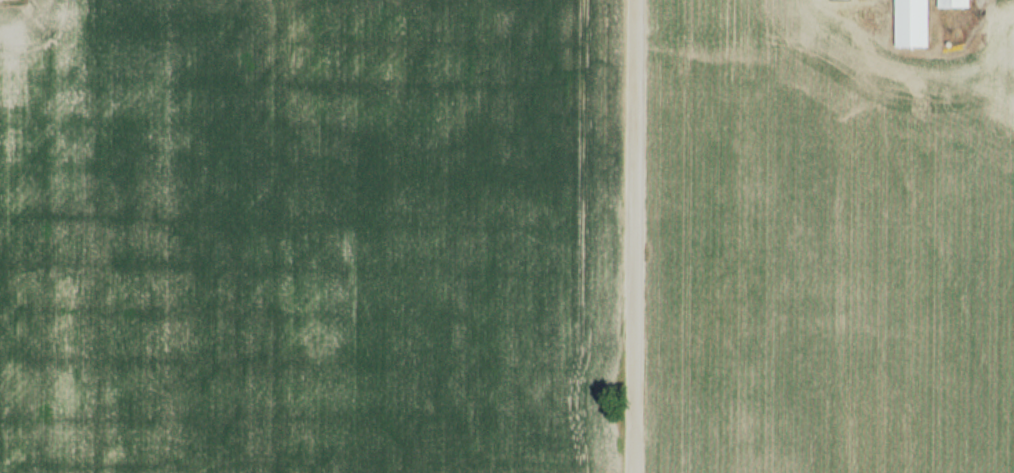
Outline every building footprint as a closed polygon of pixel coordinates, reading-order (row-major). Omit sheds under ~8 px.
[(932,0),(898,0),(898,47),(932,47),(932,0)]
